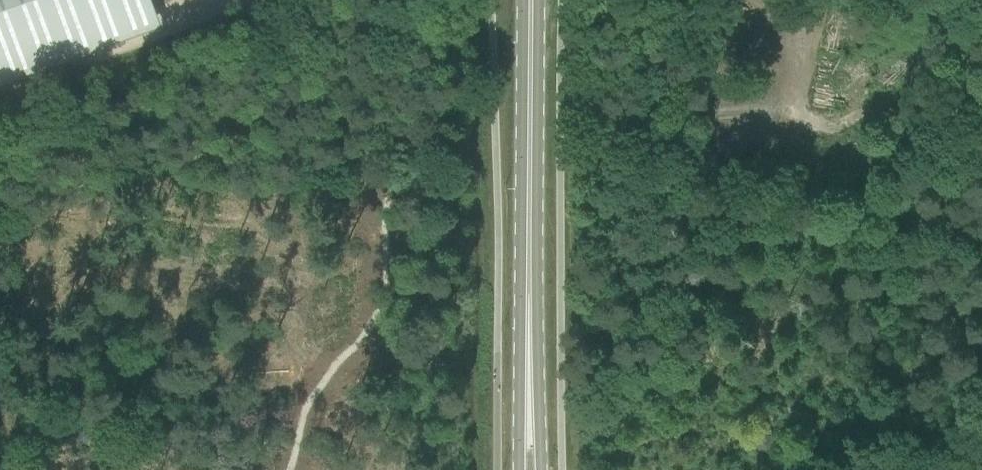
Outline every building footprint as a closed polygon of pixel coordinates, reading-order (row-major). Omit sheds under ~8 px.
[(165,28),(156,0),(0,0),(0,80),(165,28)]
